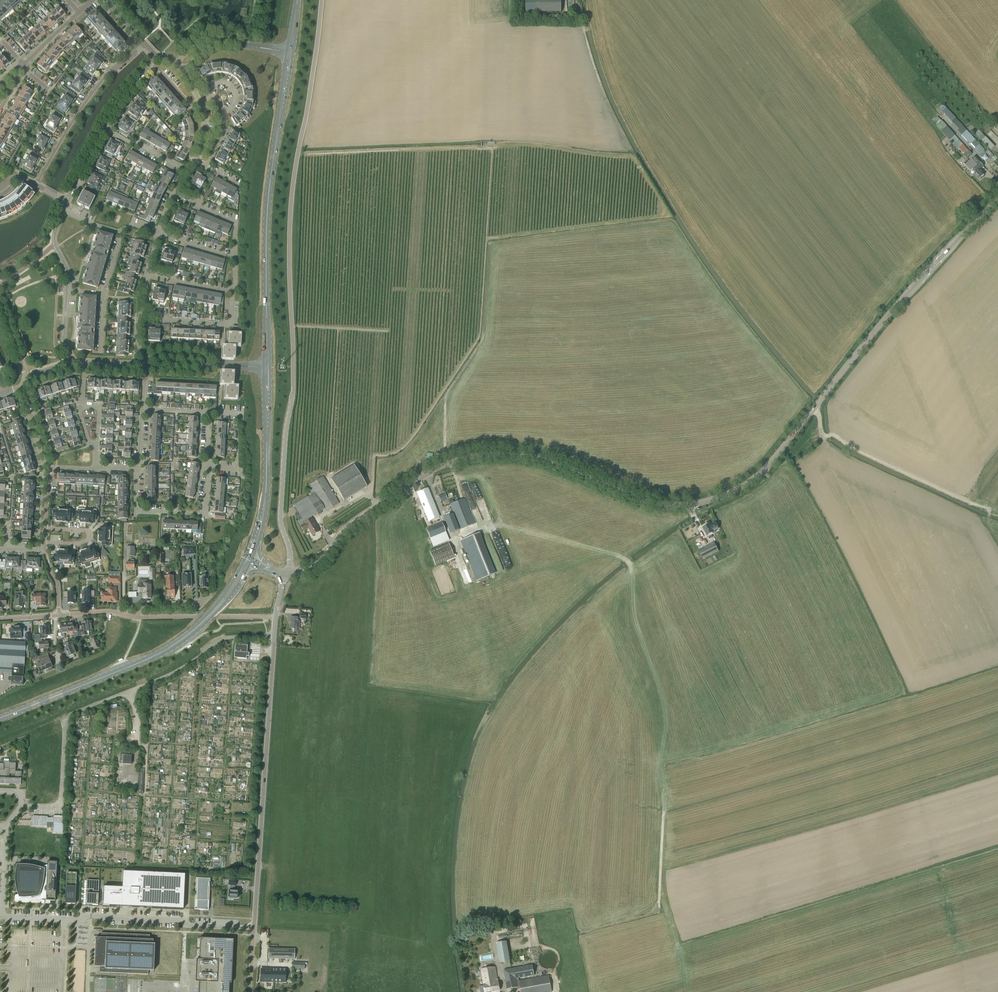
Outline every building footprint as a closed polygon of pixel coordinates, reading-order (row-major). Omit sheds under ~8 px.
[(4,1),(5,1),(13,10),(17,6),(11,0),(5,0),(4,1)] [(526,12),(536,12),(536,3),(536,0),(526,0),(526,12)] [(536,12),(562,12),(561,0),(536,0),(536,12)] [(5,1),(4,1),(1,4),(9,13),(13,10),(5,1)] [(1,4),(0,5),(0,12),(5,17),(9,13),(1,4)] [(58,7),(54,10),(62,19),(65,15),(66,15),(64,13),(61,9),(60,9),(62,7),(60,5),(59,7),(58,7)] [(62,19),(54,10),(50,14),(58,22),(62,19)] [(91,23),(99,15),(96,11),(87,19),(91,23)] [(50,14),(46,18),(54,26),(58,22),(50,14)] [(103,19),(99,15),(91,23),(94,27),(103,19)] [(46,18),(42,21),(49,30),(54,26),(46,18)] [(42,21),(40,19),(36,22),(38,25),(45,33),(49,30),(42,21)] [(107,23),(103,19),(94,27),(98,31),(107,23)] [(107,23),(98,31),(101,35),(110,27),(107,23)] [(38,25),(34,29),(41,37),(45,33),(38,25)] [(75,25),(71,29),(78,37),(83,34),(75,25)] [(110,27),(101,35),(105,39),(114,31),(110,27)] [(41,37),(34,29),(30,32),(37,41),(41,37)] [(78,37),(71,29),(67,33),(74,41),(78,37)] [(118,35),(114,31),(105,39),(109,43),(118,35)] [(30,32),(26,36),(33,44),(37,41),(30,32)] [(74,41),(67,33),(63,37),(71,45),(74,41)] [(121,39),(118,35),(109,43),(112,47),(121,39)] [(33,44),(26,36),(22,40),(29,48),(33,44)] [(63,37),(59,40),(67,48),(69,50),(73,47),(71,45),(63,37)] [(29,48),(22,40),(20,38),(16,42),(25,52),(29,48)] [(125,43),(121,39),(112,47),(116,51),(120,55),(128,47),(125,43)] [(59,40),(55,44),(63,52),(67,48),(59,40)] [(63,52),(55,44),(51,48),(60,56),(63,52)] [(60,56),(51,48),(48,52),(56,60),(60,56)] [(96,56),(90,62),(98,68),(100,66),(101,64),(102,65),(104,64),(104,63),(102,61),(105,58),(98,51),(94,54),(96,56)] [(44,56),(53,64),(55,65),(58,61),(56,60),(48,52),(44,56)] [(0,56),(0,62),(4,67),(8,63),(4,58),(6,57),(3,53),(0,56)] [(53,64),(44,56),(41,60),(49,68),(53,64)] [(49,68),(41,60),(37,65),(39,67),(38,68),(38,69),(42,72),(43,72),(44,70),(45,72),(49,68)] [(98,68),(90,62),(85,69),(86,70),(89,72),(93,76),(95,74),(94,73),(98,68)] [(217,73),(216,64),(212,64),(212,62),(208,63),(212,74),(217,73)] [(212,74),(208,63),(204,64),(205,64),(205,66),(202,68),(207,77),(212,74)] [(233,66),(230,65),(227,74),(232,76),(238,66),(234,64),(233,66)] [(238,66),(232,76),(236,79),(242,72),(240,70),(241,68),(238,66)] [(207,77),(202,68),(199,70),(198,68),(194,72),(198,76),(198,75),(203,80),(207,77)] [(245,74),(242,72),(236,79),(239,83),(249,76),(247,73),(245,74)] [(81,74),(76,81),(83,87),(86,82),(88,83),(90,81),(81,74)] [(148,86),(156,79),(153,75),(144,82),(148,86)] [(249,76),(239,83),(242,88),(251,84),(249,80),(251,79),(249,76)] [(157,78),(156,79),(148,86),(151,91),(160,83),(157,78)] [(83,87),(76,81),(70,88),(79,94),(81,92),(80,91),(83,87)] [(160,83),(151,91),(155,95),(164,87),(160,83)] [(251,84),(242,88),(243,92),(255,90),(254,86),(252,87),(251,84)] [(28,85),(26,88),(25,87),(22,91),(31,98),(34,93),(33,93),(35,90),(28,85)] [(164,87),(155,95),(159,99),(168,91),(164,87)] [(31,98),(22,91),(18,96),(28,102),(31,98)] [(168,91),(159,99),(162,103),(171,95),(168,91)] [(62,100),(70,106),(73,101),(74,102),(76,99),(67,93),(62,100)] [(175,99),(171,95),(162,103),(166,107),(175,99)] [(28,102),(18,96),(17,98),(18,99),(17,101),(25,106),(28,102)] [(70,106),(62,100),(59,99),(54,107),(63,114),(64,112),(66,114),(68,111),(67,110),(70,106)] [(178,103),(175,99),(166,107),(170,111),(178,103)] [(17,101),(14,105),(23,111),(26,107),(25,106),(17,101)] [(148,107),(138,101),(137,103),(135,102),(134,103),(131,107),(140,113),(142,115),(148,107)] [(178,103),(170,111),(173,115),(182,107),(178,103)] [(255,105),(243,103),(242,107),(251,111),(252,108),(254,109),(255,105)] [(14,105),(11,110),(19,115),(20,116),(23,111),(14,105)] [(955,118),(956,118),(944,105),(940,109),(945,115),(952,122),(959,129),(958,130),(962,135),(980,155),(985,150),(955,118)] [(140,113),(131,107),(128,110),(129,111),(128,112),(132,114),(130,117),(137,122),(141,117),(138,116),(140,113)] [(186,111),(182,107),(173,115),(177,119),(186,111)] [(251,111),(242,107),(239,112),(249,119),(251,116),(249,115),(251,111)] [(8,111),(7,114),(16,120),(19,115),(11,110),(10,112),(8,111)] [(249,119),(239,112),(236,116),(242,123),(245,120),(246,122),(247,122),(249,119)] [(53,113),(49,120),(57,125),(60,121),(61,121),(63,119),(53,113)] [(7,114),(4,119),(14,124),(16,120),(7,114)] [(190,118),(188,119),(187,116),(182,120),(185,127),(193,125),(190,118)] [(242,123),(236,116),(231,119),(235,125),(234,125),(236,129),(236,130),(241,127),(240,127),(239,125),(242,123)] [(936,125),(966,159),(972,154),(942,120),(941,120),(937,116),(933,120),(937,124),(936,125)] [(137,122),(130,117),(128,120),(124,118),(124,119),(123,118),(120,122),(133,130),(134,127),(137,122)] [(4,119),(1,123),(5,125),(11,129),(13,130),(16,125),(14,124),(4,119)] [(57,125),(49,120),(45,128),(54,133),(56,130),(54,130),(57,125)] [(133,130),(120,122),(118,126),(119,127),(118,128),(121,130),(120,133),(127,138),(130,133),(131,133),(133,131),(133,130)] [(1,123),(0,126),(1,127),(0,129),(8,134),(9,133),(11,129),(1,123)] [(41,133),(37,141),(46,145),(48,141),(50,141),(51,138),(47,136),(48,134),(40,128),(38,131),(41,133)] [(0,129),(0,135),(7,139),(10,134),(9,133),(8,134),(0,129)] [(145,140),(149,133),(144,129),(140,137),(145,140)] [(232,130),(229,135),(240,141),(241,138),(239,137),(240,135),(232,130)] [(986,137),(979,130),(975,134),(991,150),(995,147),(986,137)] [(154,136),(149,133),(145,140),(150,143),(154,136)] [(240,141),(229,135),(226,140),(235,145),(236,143),(238,144),(240,141)] [(154,136),(150,143),(156,146),(160,138),(154,136)] [(160,138),(156,146),(161,149),(165,141),(160,138)] [(120,152),(121,149),(123,144),(115,139),(114,142),(110,140),(110,141),(109,141),(107,145),(120,152)] [(226,140),(223,145),(234,151),(236,148),(233,147),(235,145),(226,140)] [(46,145),(37,141),(33,148),(43,153),(44,151),(43,150),(46,145)] [(165,141),(161,149),(166,152),(170,144),(165,141)] [(192,145),(184,142),(182,147),(190,151),(192,145)] [(120,152),(107,145),(104,149),(105,150),(105,151),(108,153),(107,156),(114,160),(117,155),(120,153),(120,152)] [(234,151),(223,145),(220,150),(229,155),(230,153),(232,154),(234,151)] [(190,151),(182,147),(179,152),(187,156),(190,151)] [(994,156),(988,149),(981,156),(987,163),(994,156)] [(229,155),(220,150),(218,155),(228,161),(230,158),(228,157),(229,155)] [(130,151),(126,158),(125,161),(130,164),(132,161),(136,154),(130,151)] [(179,152),(178,151),(174,158),(180,162),(181,160),(184,162),(187,156),(179,152)] [(26,161),(34,165),(37,161),(38,161),(40,159),(30,153),(26,161)] [(136,154),(132,161),(137,164),(141,157),(136,154)] [(228,161),(218,155),(215,160),(217,161),(216,163),(221,166),(222,164),(223,165),(224,163),(227,164),(228,161)] [(100,157),(98,162),(108,166),(109,164),(112,165),(113,165),(114,163),(115,162),(114,161),(114,160),(107,156),(105,159),(101,157),(101,158),(100,157)] [(137,164),(137,165),(136,167),(141,170),(142,167),(146,160),(141,157),(137,164)] [(974,157),(970,161),(969,160),(969,161),(967,160),(964,163),(971,171),(972,170),(980,163),(974,157)] [(146,160),(142,167),(147,170),(151,163),(146,160)] [(34,165),(26,161),(21,168),(31,174),(33,171),(31,170),(34,165)] [(108,166),(98,162),(96,166),(97,166),(96,167),(100,169),(98,172),(106,176),(108,173),(109,171),(106,169),(108,166)] [(157,166),(151,163),(147,170),(153,173),(157,166)] [(980,163),(972,170),(980,179),(984,175),(980,169),(983,166),(980,163)] [(166,169),(165,170),(162,176),(163,177),(171,181),(174,176),(172,174),(173,173),(166,169)] [(92,174),(90,178),(99,183),(101,180),(104,181),(106,176),(98,172),(97,175),(93,173),(93,174),(92,174)] [(194,178),(203,184),(207,178),(197,173),(194,178)] [(171,181),(163,177),(160,182),(168,186),(171,181)] [(99,183),(90,178),(88,182),(88,184),(89,184),(88,187),(98,192),(101,187),(98,186),(99,183)] [(203,184),(194,178),(190,184),(200,189),(203,184)] [(208,196),(209,196),(210,193),(210,194),(211,191),(213,187),(216,189),(221,181),(216,178),(211,186),(206,195),(208,196)] [(216,189),(217,189),(215,192),(220,195),(222,192),(226,184),(221,181),(216,189)] [(160,182),(157,187),(165,191),(168,186),(160,182)] [(226,184),(222,192),(227,195),(232,187),(226,184)] [(27,188),(24,186),(23,186),(21,185),(18,188),(15,191),(12,194),(9,197),(5,199),(1,201),(0,202),(0,220),(5,218),(10,216),(15,213),(19,210),(24,207),(28,203),(32,199),(35,194),(32,192),(33,192),(27,188)] [(157,187),(155,186),(152,192),(154,193),(162,197),(165,191),(157,187)] [(227,195),(226,198),(234,202),(236,198),(237,195),(238,193),(236,192),(237,190),(232,187),(227,195)] [(111,189),(110,192),(106,200),(112,202),(117,192),(111,189)] [(77,204),(82,207),(89,210),(95,197),(83,191),(77,204)] [(117,192),(112,202),(118,205),(122,194),(117,192)] [(154,193),(152,199),(159,202),(162,197),(154,193)] [(122,194),(118,205),(123,207),(127,199),(126,199),(128,196),(122,194)] [(159,202),(152,199),(149,198),(147,203),(149,204),(157,208),(159,202)] [(132,202),(127,199),(123,207),(129,209),(132,202)] [(129,209),(135,212),(139,201),(133,199),(132,202),(129,209)] [(149,204),(147,210),(155,213),(157,208),(149,204)] [(178,209),(176,215),(186,219),(189,214),(178,209)] [(147,210),(145,216),(143,216),(139,215),(138,217),(150,222),(151,218),(152,219),(155,213),(147,210)] [(200,223),(203,214),(198,212),(194,221),(200,223)] [(200,223),(199,226),(204,228),(209,217),(203,214),(200,223)] [(186,219),(176,215),(173,221),(184,225),(186,219)] [(214,219),(209,217),(204,228),(210,231),(211,228),(214,219)] [(211,228),(210,231),(215,233),(216,230),(220,221),(214,219),(211,228)] [(225,224),(220,221),(216,230),(222,233),(225,224)] [(225,224),(222,233),(228,235),(231,226),(225,224)] [(98,232),(97,235),(96,236),(95,236),(91,247),(95,248),(95,250),(94,253),(90,252),(87,263),(89,263),(86,272),(84,272),(82,278),(84,279),(83,284),(98,288),(113,236),(98,232)] [(136,239),(134,245),(133,248),(145,252),(147,246),(143,245),(144,242),(136,239)] [(133,248),(132,252),(130,257),(139,259),(140,256),(144,257),(145,252),(133,248)] [(164,248),(163,254),(174,257),(175,251),(164,248)] [(188,259),(190,250),(184,248),(182,258),(188,259)] [(190,250),(188,259),(193,261),(196,252),(190,250)] [(202,254),(196,252),(193,261),(199,263),(202,254)] [(174,257),(163,254),(161,260),(172,263),(174,257)] [(207,255),(202,254),(199,263),(205,265),(207,255)] [(207,255),(205,265),(211,266),(213,257),(207,255)] [(139,259),(130,257),(129,260),(132,261),(131,266),(140,269),(142,264),(138,262),(139,259)] [(213,257),(211,266),(216,268),(219,259),(213,257)] [(225,261),(219,259),(216,268),(222,270),(221,273),(224,273),(226,262),(225,261)] [(140,269),(131,266),(129,272),(126,271),(125,274),(134,277),(135,274),(139,275),(140,269)] [(134,277),(125,274),(124,279),(127,280),(126,284),(135,286),(137,281),(133,280),(134,277)] [(135,286),(126,284),(125,287),(122,286),(121,288),(118,287),(117,291),(129,294),(130,291),(133,292),(135,286)] [(181,287),(174,286),(172,297),(178,298),(181,287)] [(155,288),(153,294),(165,296),(166,290),(155,288)] [(210,293),(208,304),(214,305),(216,294),(210,293)] [(165,296),(153,294),(152,300),(164,302),(165,296)] [(222,295),(216,294),(214,305),(223,306),(223,297),(222,297),(222,295)] [(78,345),(78,347),(77,350),(91,351),(93,351),(96,297),(80,296),(80,301),(78,301),(78,308),(80,308),(79,317),(78,317),(77,329),(81,329),(81,331),(81,334),(77,333),(76,345),(78,345)] [(119,301),(118,307),(118,310),(131,311),(131,305),(127,305),(128,302),(119,301)] [(118,310),(118,319),(127,320),(127,317),(131,317),(131,311),(118,310)] [(118,319),(118,323),(117,328),(130,329),(130,323),(126,323),(127,320),(118,319)] [(117,328),(117,337),(126,338),(126,335),(130,335),(130,329),(117,328)] [(222,346),(222,348),(221,359),(235,360),(236,347),(241,347),(241,333),(228,333),(227,346),(222,346)] [(117,337),(116,343),(116,346),(129,347),(129,341),(125,341),(126,338),(117,337)] [(116,346),(116,350),(116,355),(124,356),(125,353),(129,353),(129,347),(116,346)] [(220,371),(220,381),(220,385),(225,385),(224,390),(224,399),(238,399),(238,386),(233,385),(234,372),(220,371)] [(71,379),(68,380),(71,389),(73,388),(73,389),(77,388),(77,387),(80,386),(78,380),(75,380),(75,379),(72,380),(71,379)] [(65,382),(62,383),(65,392),(69,391),(68,390),(71,389),(68,380),(65,381),(65,382)] [(65,392),(62,383),(60,384),(59,383),(56,384),(59,393),(61,392),(61,393),(65,392)] [(156,383),(156,385),(154,385),(154,394),(162,394),(162,392),(162,383),(156,383)] [(53,386),(50,387),(53,396),(57,394),(56,393),(59,393),(56,384),(53,385),(53,386)] [(47,387),(44,388),(47,397),(53,396),(50,387),(48,387),(47,387)] [(47,397),(44,388),(41,389),(38,390),(41,399),(47,397)] [(7,399),(9,408),(12,407),(12,408),(16,407),(13,398),(10,399),(10,398),(7,399)] [(4,401),(1,402),(4,411),(7,410),(7,408),(9,408),(7,399),(4,400),(4,401)] [(114,415),(114,416),(117,416),(120,416),(120,412),(114,412),(115,405),(108,405),(107,415),(114,415)] [(126,416),(132,417),(133,406),(120,405),(120,406),(120,409),(126,409),(126,416)] [(65,418),(72,416),(69,406),(57,409),(58,413),(63,411),(65,417),(65,418)] [(60,419),(59,416),(53,418),(51,411),(45,413),(48,423),(54,421),(60,419)] [(114,415),(107,415),(107,425),(113,426),(119,426),(119,423),(114,422),(114,416),(114,415)] [(65,418),(65,417),(60,419),(61,423),(66,421),(68,427),(75,425),(72,416),(65,418)] [(126,416),(120,416),(120,419),(126,420),(125,426),(132,427),(132,417),(126,416)] [(13,429),(22,426),(21,423),(22,423),(21,420),(11,423),(13,429)] [(56,427),(54,421),(48,423),(51,433),(57,431),(63,429),(62,426),(56,427)] [(68,427),(63,429),(64,432),(69,431),(71,437),(78,435),(75,425),(68,427)] [(107,425),(106,435),(113,436),(119,436),(119,433),(113,432),(113,426),(107,425)] [(23,429),(22,426),(13,429),(15,434),(24,431),(24,429),(23,429)] [(119,426),(119,429),(125,430),(125,436),(131,437),(132,427),(125,426),(119,426)] [(24,431),(15,434),(16,440),(25,437),(24,434),(25,434),(24,431)] [(59,437),(57,431),(51,433),(54,442),(60,440),(60,441),(64,439),(66,439),(65,435),(59,437)] [(71,437),(66,439),(67,441),(67,442),(72,440),(74,447),(81,445),(78,435),(71,437)] [(106,435),(106,446),(112,446),(118,447),(118,443),(112,442),(113,436),(106,435)] [(125,436),(119,436),(119,440),(124,440),(124,447),(131,447),(131,437),(125,436)] [(26,440),(25,437),(16,440),(18,445),(28,442),(27,440),(26,440)] [(62,447),(60,441),(60,440),(54,442),(57,452),(69,449),(68,445),(62,447)] [(28,442),(18,445),(20,451),(29,448),(28,445),(29,445),(28,442)] [(112,446),(106,446),(105,456),(118,457),(118,453),(112,453),(112,446)] [(124,447),(118,446),(118,450),(124,450),(123,457),(130,457),(131,447),(124,447)] [(29,448),(20,451),(21,456),(31,453),(30,451),(29,448)] [(32,456),(31,453),(21,456),(23,462),(32,459),(31,456),(32,456)] [(32,459),(23,462),(25,467),(35,464),(34,462),(33,462),(32,459)] [(35,464),(25,467),(27,473),(30,472),(31,476),(36,476),(34,472),(36,471),(34,467),(35,467),(35,464)] [(344,501),(347,499),(367,487),(354,465),(331,479),(344,501)] [(127,478),(127,475),(116,475),(116,479),(118,479),(118,484),(128,484),(128,482),(127,482),(127,478)] [(308,497),(294,505),(299,513),(302,519),(299,521),(302,526),(301,526),(304,531),(308,528),(312,535),(319,531),(316,527),(317,526),(314,522),(313,520),(312,518),(311,517),(318,513),(325,509),(326,511),(334,506),(339,503),(337,500),(329,486),(324,478),(323,477),(310,484),(311,486),(315,492),(308,497)] [(34,480),(30,480),(30,478),(22,478),(22,481),(25,481),(24,487),(34,487),(35,485),(34,485),(34,480)] [(8,492),(8,490),(5,490),(5,482),(0,482),(0,492),(8,492)] [(428,521),(439,517),(428,488),(417,493),(428,521)] [(445,493),(438,496),(441,502),(447,499),(445,493)] [(460,529),(475,523),(465,498),(450,504),(460,529)] [(223,507),(214,506),(214,509),(214,512),(215,513),(215,516),(225,517),(226,513),(222,513),(223,507)] [(77,509),(77,518),(80,518),(80,523),(86,523),(87,509),(77,509)] [(87,509),(86,523),(92,523),(92,519),(96,519),(96,510),(87,509)] [(56,517),(56,521),(62,522),(63,510),(54,510),(53,517),(56,517)] [(62,522),(69,522),(69,518),(72,518),(73,511),(63,510),(62,522)] [(127,513),(118,513),(118,519),(121,519),(121,521),(127,521),(127,519),(128,519),(128,516),(127,516),(127,513)] [(459,529),(453,514),(445,517),(451,533),(459,529)] [(194,521),(192,521),(191,530),(197,530),(197,534),(201,534),(201,523),(198,523),(198,522),(194,522),(194,521)] [(433,547),(449,540),(445,532),(446,532),(442,522),(426,529),(430,538),(433,547)] [(710,533),(714,532),(712,529),(718,527),(715,522),(710,525),(710,524),(709,524),(708,524),(706,525),(706,526),(703,528),(707,535),(709,539),(713,537),(710,533)] [(103,529),(99,529),(99,535),(110,536),(112,536),(113,527),(103,526),(103,529)] [(32,533),(22,532),(21,540),(28,541),(28,539),(31,539),(31,535),(32,535),(32,533)] [(461,541),(477,581),(495,573),(479,533),(461,541)] [(99,535),(98,542),(102,542),(102,545),(112,546),(112,536),(99,535)] [(703,559),(718,551),(714,542),(698,551),(703,559)] [(435,565),(455,558),(449,543),(429,551),(435,565)] [(195,546),(183,546),(184,555),(196,554),(195,546)] [(92,548),(86,550),(91,563),(100,560),(97,551),(94,552),(92,548)] [(55,554),(54,562),(64,562),(64,551),(58,550),(58,555),(55,554)] [(82,556),(79,557),(82,566),(91,563),(86,550),(80,552),(82,556)] [(64,562),(64,565),(73,565),(74,556),(71,555),(71,551),(64,551),(64,562)] [(2,560),(2,569),(6,569),(6,568),(9,568),(9,567),(12,568),(12,558),(6,558),(6,560),(2,560)] [(19,558),(12,558),(12,568),(15,568),(18,568),(18,570),(22,570),(22,561),(19,561),(19,558)] [(22,561),(22,570),(26,570),(26,569),(30,569),(30,568),(32,568),(33,559),(26,558),(26,561),(22,561)] [(39,559),(33,559),(32,568),(35,568),(35,569),(39,569),(39,570),(43,570),(43,561),(39,561),(39,559)] [(466,564),(459,566),(466,583),(472,581),(466,564)] [(201,583),(201,588),(208,588),(208,579),(211,579),(210,571),(205,571),(206,575),(199,575),(199,583),(201,583)] [(108,572),(108,583),(113,583),(113,579),(120,579),(120,572),(108,572)] [(191,574),(182,574),(182,587),(191,587),(191,574)] [(173,576),(164,576),(166,597),(170,596),(170,586),(170,584),(174,584),(174,582),(173,576)] [(150,585),(150,581),(147,581),(146,584),(143,584),(143,585),(138,585),(138,592),(143,592),(143,598),(151,598),(150,585)] [(117,601),(117,593),(116,593),(116,588),(108,588),(108,593),(104,593),(104,595),(103,596),(102,596),(102,601),(109,601),(112,601),(117,601)] [(19,591),(19,596),(14,596),(14,606),(23,607),(23,602),(26,602),(26,592),(19,591)] [(82,595),(82,598),(82,602),(90,602),(90,597),(94,597),(94,591),(82,591),(82,595)] [(75,592),(63,592),(63,598),(68,598),(68,603),(75,603),(75,599),(76,599),(76,596),(75,596),(75,592)] [(37,606),(46,606),(45,593),(32,594),(32,601),(37,601),(37,606)] [(9,599),(6,598),(3,598),(3,596),(0,596),(0,608),(3,608),(3,605),(6,605),(6,603),(9,603),(9,599)] [(299,632),(300,621),(298,621),(298,617),(291,617),(290,629),(295,629),(294,632),(299,632)] [(89,632),(92,631),(91,621),(83,622),(84,626),(79,626),(80,636),(89,635),(89,632)] [(67,624),(68,633),(74,632),(74,639),(78,637),(77,626),(73,626),(73,623),(67,624)] [(40,639),(42,639),(46,638),(46,635),(49,635),(49,626),(42,626),(42,633),(40,633),(40,639)] [(13,627),(13,628),(10,628),(9,629),(9,632),(10,633),(10,639),(22,638),(21,627),(13,627)] [(93,650),(100,647),(96,637),(89,640),(93,650)] [(40,639),(35,639),(35,643),(39,643),(39,649),(44,649),(44,651),(48,651),(48,648),(49,648),(48,641),(42,642),(42,639),(40,639)] [(12,673),(11,684),(23,685),(23,677),(24,669),(24,664),(25,657),(25,651),(26,642),(0,641),(0,672),(12,673)] [(66,657),(76,653),(71,641),(64,645),(65,648),(63,649),(66,657)] [(235,644),(234,658),(246,659),(247,656),(249,657),(249,653),(247,653),(247,645),(235,644)] [(40,672),(52,667),(47,653),(38,657),(41,663),(36,664),(40,672)] [(131,764),(132,755),(120,754),(119,764),(131,764)] [(21,784),(21,771),(15,771),(15,770),(16,770),(16,763),(10,763),(10,762),(4,761),(3,764),(0,763),(0,783),(21,784)] [(33,816),(32,826),(47,826),(47,828),(53,828),(53,833),(63,833),(64,816),(54,815),(53,818),(47,818),(47,816),(33,816)] [(44,904),(44,902),(49,903),(49,901),(55,901),(57,862),(48,861),(47,866),(42,867),(42,869),(39,867),(34,865),(28,865),(23,865),(17,865),(15,872),(15,878),(15,884),(16,890),(18,895),(16,896),(15,901),(41,902),(41,904),(44,904)] [(104,886),(103,905),(115,906),(130,906),(132,906),(139,907),(144,907),(181,909),(183,909),(185,874),(123,871),(122,887),(104,886)] [(67,872),(65,903),(75,904),(77,873),(67,872)] [(194,909),(199,910),(208,910),(209,885),(210,882),(210,879),(196,878),(194,909)] [(237,899),(238,897),(238,898),(238,891),(235,890),(235,885),(236,885),(236,880),(229,879),(229,885),(230,885),(230,890),(229,890),(229,897),(234,897),(234,898),(237,899)] [(98,905),(99,880),(87,880),(87,890),(93,890),(93,893),(87,893),(86,900),(87,900),(87,903),(86,903),(87,903),(87,904),(89,904),(89,905),(89,904),(92,904),(92,905),(98,905)] [(94,963),(94,966),(100,967),(99,972),(105,973),(131,974),(148,974),(148,970),(154,971),(155,944),(153,944),(153,939),(149,939),(150,935),(139,934),(135,934),(101,933),(101,935),(101,937),(100,937),(96,937),(96,939),(95,939),(95,940),(95,942),(95,951),(95,953),(95,955),(95,957),(94,961),(94,963)] [(201,938),(200,959),(196,959),(195,981),(199,982),(198,991),(229,991),(229,983),(231,983),(233,939),(225,939),(199,938),(201,938)] [(510,962),(507,941),(496,943),(499,964),(510,962)] [(294,959),(294,949),(269,948),(269,959),(294,959)] [(518,987),(520,987),(521,991),(551,991),(552,991),(549,976),(520,981),(519,978),(534,975),(533,965),(505,970),(508,989),(518,987)] [(484,986),(485,991),(488,991),(500,990),(499,982),(498,982),(495,967),(482,969),(484,986)] [(285,983),(286,969),(261,968),(260,982),(285,983)]
